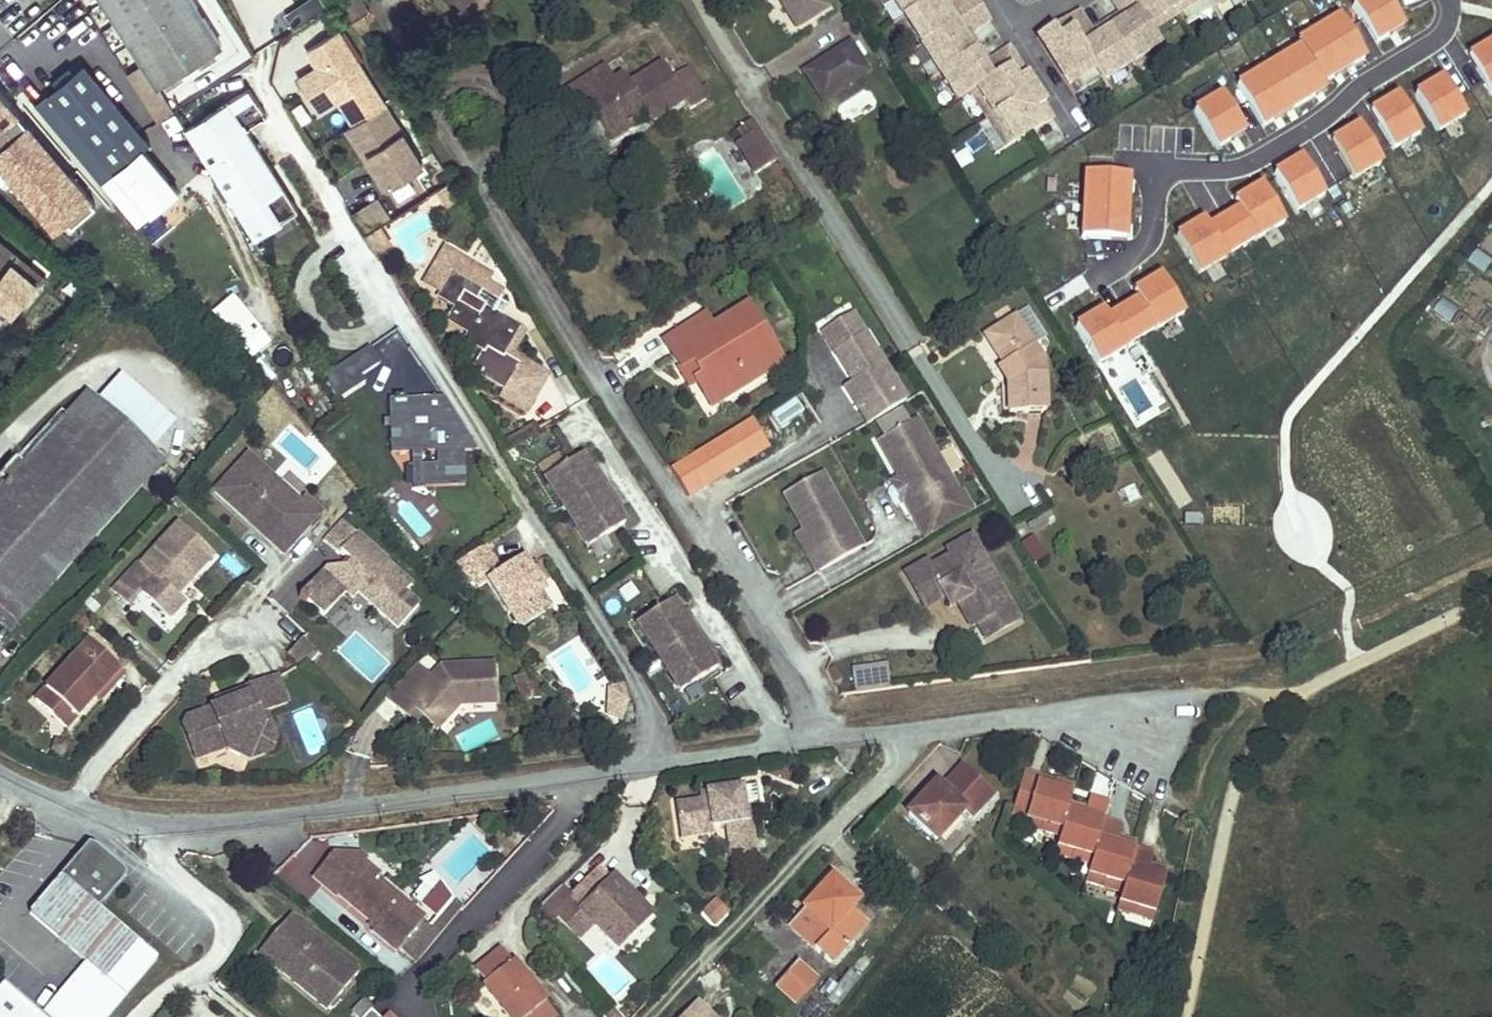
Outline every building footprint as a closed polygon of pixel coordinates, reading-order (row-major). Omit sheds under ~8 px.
[(75,0),(63,0),(51,9),(69,38),(91,24),(75,0)] [(193,0),(104,0),(157,85),(221,45),(193,0)] [(284,12),(293,28),(325,10),(319,0),(305,0),(284,12)] [(363,0),(344,0),(338,4),(357,33),(368,26),(367,23),(369,22),(363,13),(369,9),(363,0)] [(796,28),(826,8),(821,0),(779,0),(796,28)] [(895,23),(932,0),(881,0),(895,23)] [(975,0),(964,0),(951,9),(944,13),(936,0),(932,0),(895,23),(913,51),(980,9),(975,0)] [(944,13),(951,9),(945,0),(936,0),(944,13)] [(1109,32),(1130,65),(1158,47),(1156,44),(1150,34),(1128,0),(1110,0),(1120,16),(1124,22),(1109,32)] [(1150,34),(1177,16),(1167,0),(1128,0),(1150,34)] [(1177,16),(1203,0),(1167,0),(1177,16)] [(1211,9),(1213,12),(1233,0),(1205,0),(1211,9)] [(930,78),(970,53),(961,39),(968,35),(989,21),(980,9),(913,51),(930,78)] [(1077,13),(1064,22),(1094,69),(1102,83),(1130,65),(1109,32),(1094,41),(1090,35),(1077,13)] [(1120,16),(1105,25),(1109,32),(1124,22),(1120,16)] [(1041,36),(1036,40),(1066,87),(1094,69),(1064,22),(1050,30),(1053,34),(1048,38),(1041,36)] [(1105,25),(1090,35),(1094,41),(1109,32),(1105,25)] [(382,190),(423,164),(338,26),(303,48),(313,65),(294,77),(317,114),(331,106),(382,190)] [(968,35),(961,39),(970,53),(976,49),(968,35)] [(849,44),(803,73),(822,102),(867,72),(849,44)] [(986,64),(976,49),(970,53),(980,68),(986,64)] [(980,68),(970,53),(930,78),(948,107),(958,101),(968,94),(1016,64),(1007,51),(986,64),(980,68)] [(613,80),(603,66),(565,91),(574,107),(582,102),(608,143),(631,129),(628,123),(644,113),(648,119),(650,123),(683,103),(685,102),(671,79),(661,63),(627,84),(621,75),(613,80)] [(150,141),(84,64),(37,103),(141,226),(182,191),(144,148),(150,141)] [(986,122),(1033,92),(1030,87),(1023,86),(1020,80),(1024,77),(1016,64),(968,94),(986,122)] [(705,100),(686,70),(671,79),(685,102),(683,103),(689,111),(705,100)] [(1024,77),(1020,80),(1023,86),(1030,87),(1024,77)] [(1003,150),(1051,120),(1042,106),(1038,109),(1035,103),(1036,96),(1033,92),(986,122),(1003,150)] [(0,93),(0,177),(52,237),(94,201),(0,93)] [(297,208),(229,101),(186,127),(254,235),(297,208)] [(648,119),(644,113),(628,123),(631,129),(648,119)] [(778,160),(753,120),(740,128),(746,139),(736,145),(755,175),(778,160)] [(456,191),(441,166),(350,213),(365,236),(380,228),(456,191)] [(365,236),(374,251),(390,244),(380,228),(365,236)] [(16,307),(39,276),(24,265),(28,259),(0,238),(0,295),(16,307)] [(474,301),(480,291),(485,282),(489,275),(444,249),(424,284),(438,292),(457,302),(453,310),(446,321),(466,333),(461,341),(480,352),(472,367),(478,377),(502,391),(499,397),(524,412),(545,379),(502,356),(518,327),(501,317),(474,301)] [(1491,260),(1491,259),(1472,251),(1467,266),(1487,274),(1491,260)] [(43,270),(28,259),(24,265),(39,276),(43,270)] [(503,292),(485,282),(480,291),(497,301),(503,292)] [(474,301),(501,317),(507,307),(497,301),(480,291),(474,301)] [(457,302),(438,292),(434,299),(453,310),(457,302)] [(218,325),(241,308),(230,295),(208,312),(218,325)] [(1451,324),(1458,310),(1440,300),(1432,314),(1451,324)] [(690,324),(663,341),(680,369),(693,361),(701,376),(694,381),(695,382),(707,401),(724,390),(728,395),(747,383),(739,371),(773,350),(746,306),(709,328),(722,349),(713,354),(709,348),(706,350),(690,324)] [(850,313),(822,330),(852,381),(866,405),(859,409),(866,422),(903,401),(850,313)] [(709,328),(702,317),(690,324),(706,350),(709,348),(713,354),(722,349),(709,328)] [(1015,317),(984,337),(1004,367),(1012,381),(1007,384),(1009,412),(1045,410),(1043,361),(1015,317)] [(548,374),(512,354),(524,331),(518,327),(502,356),(545,379),(548,374)] [(364,384),(359,375),(378,365),(368,347),(320,374),(335,400),(364,384)] [(781,363),(773,350),(739,371),(747,383),(781,363)] [(701,376),(693,361),(680,369),(678,370),(688,386),(695,382),(694,381),(701,376)] [(1004,367),(999,370),(1007,384),(1012,381),(1004,367)] [(852,381),(844,385),(859,409),(866,405),(852,381)] [(153,404),(129,382),(104,410),(129,432),(153,404)] [(728,395),(724,390),(707,401),(710,406),(728,395)] [(86,393),(66,415),(62,410),(0,478),(0,618),(13,629),(163,463),(129,432),(104,410),(86,393)] [(476,451),(444,398),(389,400),(392,454),(437,452),(438,465),(420,466),(421,488),(465,486),(464,451),(476,451)] [(915,421),(877,441),(897,478),(910,499),(901,504),(922,542),(971,514),(959,492),(956,494),(915,421)] [(265,539),(282,553),(320,511),(304,496),(299,501),(246,454),(213,491),(244,519),(248,513),(270,533),(265,539)] [(585,467),(577,456),(542,478),(585,547),(620,525),(612,512),(608,505),(614,501),(596,472),(590,476),(585,467)] [(591,464),(585,467),(590,476),(596,472),(591,464)] [(820,472),(783,495),(803,529),(816,550),(808,555),(817,570),(862,546),(820,472)] [(897,478),(890,482),(901,504),(910,499),(897,478)] [(608,505),(612,512),(618,508),(614,501),(608,505)] [(244,519),(265,539),(270,533),(248,513),(244,519)] [(372,573),(354,556),(365,544),(339,520),(321,540),(337,554),(339,553),(345,558),(348,561),(343,568),(337,568),(323,568),(297,597),(304,603),(305,601),(322,616),(344,592),(351,598),(356,592),(396,628),(416,606),(402,593),(409,585),(383,562),(372,573)] [(175,594),(171,591),(183,578),(187,582),(211,556),(177,525),(141,564),(139,562),(113,590),(128,604),(140,591),(169,617),(183,602),(175,594)] [(803,529),(795,533),(808,555),(816,550),(803,529)] [(1031,564),(1045,557),(1032,535),(1019,543),(1031,564)] [(978,550),(971,538),(947,551),(951,557),(952,556),(955,562),(978,550)] [(606,571),(625,559),(618,548),(599,559),(606,571)] [(484,549),(456,566),(461,574),(477,590),(486,585),(507,618),(543,595),(522,561),(500,575),(484,549)] [(1017,621),(978,550),(955,562),(952,556),(951,557),(929,569),(925,563),(906,573),(924,607),(943,596),(949,607),(957,604),(970,627),(977,624),(985,639),(1017,621)] [(348,561),(345,558),(337,568),(343,568),(348,561)] [(171,591),(175,594),(187,582),(183,578),(171,591)] [(678,614),(670,602),(634,624),(677,693),(713,670),(705,657),(701,651),(706,647),(688,619),(683,622),(678,614)] [(683,611),(678,614),(683,622),(688,619),(683,611)] [(310,647),(300,638),(285,654),(295,663),(310,647)] [(124,674),(89,642),(35,700),(51,715),(62,703),(76,716),(95,696),(108,681),(113,686),(124,674)] [(701,651),(705,657),(710,654),(706,647),(701,651)] [(417,662),(385,697),(400,712),(408,704),(421,715),(431,725),(454,701),(459,701),(460,705),(496,703),(494,663),(441,665),(431,676),(417,662)] [(854,690),(888,685),(885,666),(851,671),(854,690)] [(288,701),(277,675),(247,687),(250,693),(229,702),(230,705),(228,710),(215,715),(212,708),(196,715),(197,718),(186,723),(184,727),(198,761),(214,754),(212,748),(225,743),(228,748),(229,751),(254,758),(264,725),(259,713),(265,710),(288,701)] [(516,678),(519,690),(528,687),(525,676),(516,678)] [(113,686),(108,681),(95,696),(99,701),(113,686)] [(229,702),(250,693),(247,687),(215,700),(212,708),(215,715),(228,710),(230,705),(229,702)] [(454,701),(431,725),(436,730),(460,705),(459,701),(454,701)] [(76,716),(62,703),(51,715),(66,728),(76,716)] [(408,704),(400,712),(413,724),(421,715),(408,704)] [(277,738),(265,710),(259,713),(264,725),(254,758),(271,751),(277,738)] [(212,748),(214,754),(228,748),(225,743),(212,748)] [(988,786),(965,765),(942,790),(930,802),(924,797),(907,815),(936,841),(964,811),(988,786)] [(1038,779),(1021,774),(1009,813),(1022,817),(1040,823),(1037,832),(1055,838),(1053,846),(1072,852),(1069,860),(1085,866),(1080,882),(1101,889),(1104,880),(1120,885),(1117,894),(1113,909),(1129,915),(1132,906),(1151,912),(1161,879),(1146,874),(1148,867),(1152,854),(1132,848),(1131,852),(1114,847),(1117,839),(1120,828),(1100,821),(1105,806),(1087,800),(1083,812),(1080,819),(1063,814),(1066,806),(1071,789),(1053,784),(1051,791),(1036,786),(1038,779)] [(1053,784),(1038,779),(1036,786),(1051,791),(1053,784)] [(942,790),(936,784),(924,797),(930,802),(942,790)] [(760,825),(759,790),(723,791),(723,798),(716,798),(691,798),(692,827),(725,827),(738,826),(749,826),(750,841),(739,841),(739,858),(766,858),(766,825),(760,825)] [(1083,812),(1066,806),(1063,814),(1080,819),(1083,812)] [(1040,823),(1022,817),(1019,826),(1037,832),(1040,823)] [(749,826),(738,826),(739,841),(750,841),(749,826)] [(725,827),(692,827),(692,835),(726,834),(725,827)] [(1133,845),(1117,839),(1114,847),(1131,852),(1132,848),(1133,845)] [(1072,852),(1053,846),(1050,854),(1069,860),(1072,852)] [(56,880),(25,916),(82,964),(36,1016),(107,1016),(153,963),(95,914),(122,881),(118,874),(91,851),(84,848),(56,880)] [(369,861),(362,856),(332,857),(316,877),(340,897),(342,895),(380,927),(377,931),(402,952),(404,949),(421,963),(467,907),(457,899),(434,927),(427,921),(429,918),(381,878),(383,875),(367,862),(369,861)] [(1146,874),(1161,879),(1163,872),(1148,867),(1146,874)] [(641,902),(614,876),(610,880),(599,869),(580,888),(578,890),(568,880),(551,897),(565,911),(569,907),(573,903),(586,915),(620,948),(649,917),(637,906),(641,902)] [(856,903),(831,879),(804,910),(829,932),(815,949),(830,963),(866,925),(851,909),(856,903)] [(1104,880),(1101,889),(1117,894),(1120,885),(1104,880)] [(699,914),(715,927),(728,911),(712,898),(699,914)] [(653,913),(641,902),(637,906),(649,917),(653,913)] [(586,915),(573,903),(569,907),(582,919),(586,915)] [(1132,906),(1129,915),(1148,920),(1151,912),(1132,906)] [(829,932),(804,910),(789,927),(815,949),(829,932)] [(296,916),(284,930),(294,938),(280,955),(292,964),(287,971),(334,1009),(364,971),(296,916)] [(294,938),(284,930),(266,954),(287,971),(292,964),(280,955),(294,938)] [(502,950),(475,971),(486,985),(483,987),(508,1016),(555,1016),(556,1016),(502,950)] [(814,981),(795,965),(775,987),(793,1004),(814,981)] [(1,987),(0,989),(0,1016),(35,1016),(1,987)] [(358,1010),(365,1016),(368,1016),(378,1006),(370,998),(358,1010)] [(695,1002),(681,1016),(711,1016),(695,1002)]
